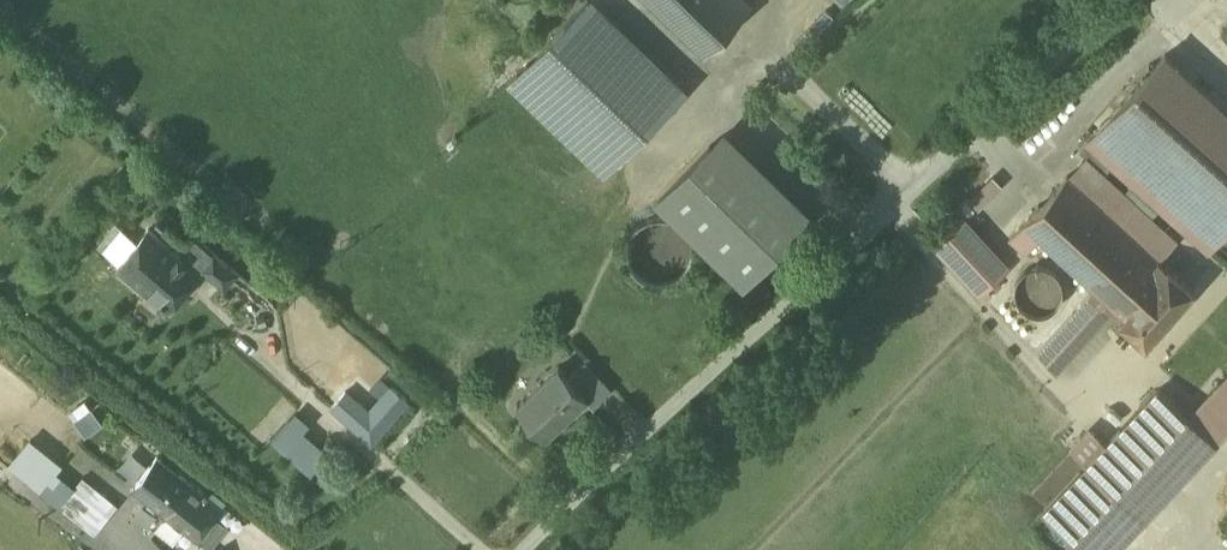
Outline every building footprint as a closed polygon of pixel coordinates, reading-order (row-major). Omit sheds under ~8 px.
[(661,116),(690,86),(601,0),(588,0),(565,24),(585,43),(661,116)] [(705,53),(753,4),(748,0),(650,0),(705,53)] [(1161,28),(1148,38),(1166,53),(1226,108),(1226,0),(1192,0),(1161,28)] [(565,24),(541,49),(560,68),(585,43),(565,24)] [(661,116),(585,43),(560,68),(637,142),(661,116)] [(560,68),(541,49),(507,84),(604,176),(637,142),(560,68)] [(1080,148),(1087,154),(1105,170),(1113,162),(1209,249),(1226,229),(1226,108),(1166,53),(1080,148)] [(698,129),(669,160),(780,267),(809,236),(698,129)] [(1105,170),(1087,154),(1068,174),(1141,240),(1148,247),(1166,226),(1105,170)] [(979,206),(1005,184),(996,174),(971,195),(979,206)] [(1141,240),(1068,174),(1010,236),(1021,246),(1018,250),(1022,254),(1026,250),(1026,251),(1040,237),(1095,287),(1096,288),(1141,240)] [(691,264),(693,251),(691,238),(683,227),(673,220),(660,218),(647,221),(636,228),(629,239),(627,252),(629,264),(637,275),(648,282),(660,285),(673,282),(684,275),(691,264)] [(1005,262),(965,219),(937,244),(977,287),(1005,262)] [(188,260),(142,222),(116,253),(162,292),(188,260)] [(1148,247),(1141,240),(1096,288),(1116,307),(1125,315),(1122,319),(1147,341),(1195,287),(1162,258),(1162,257),(1179,237),(1166,226),(1148,247)] [(1062,298),(1064,289),(1062,279),(1057,271),(1049,266),(1040,265),(1030,267),(1022,272),(1017,280),(1016,289),(1017,298),(1023,306),(1031,311),(1040,313),(1049,311),(1057,306),(1062,298)] [(1095,287),(1038,351),(1059,370),(1116,307),(1096,288),(1095,287)] [(612,389),(585,361),(569,376),(589,397),(588,398),(594,405),(612,389)] [(559,366),(517,405),(547,437),(588,398),(589,397),(569,376),(559,366)] [(348,386),(331,405),(374,443),(413,400),(392,381),(370,406),(348,386)] [(1088,464),(1088,463),(1087,462),(1043,509),(1087,549),(1117,549),(1218,442),(1189,415),(1159,387),(1108,443),(1088,464)] [(1209,394),(1189,415),(1218,442),(1226,432),(1226,410),(1209,394)] [(85,434),(103,422),(87,398),(69,410),(85,434)] [(285,450),(311,471),(330,449),(304,428),(285,450)] [(1093,430),(1074,450),(1087,462),(1088,463),(1088,464),(1108,443),(1093,430)] [(10,469),(96,533),(119,503),(82,475),(75,485),(58,472),(65,461),(31,435),(10,462),(0,454),(0,480),(1,480),(10,469)] [(159,456),(151,467),(144,461),(136,472),(142,477),(134,488),(167,515),(193,484),(159,456)] [(193,484),(167,515),(197,539),(201,534),(218,513),(222,508),(193,484)] [(218,513),(201,534),(213,544),(230,524),(218,513)]
